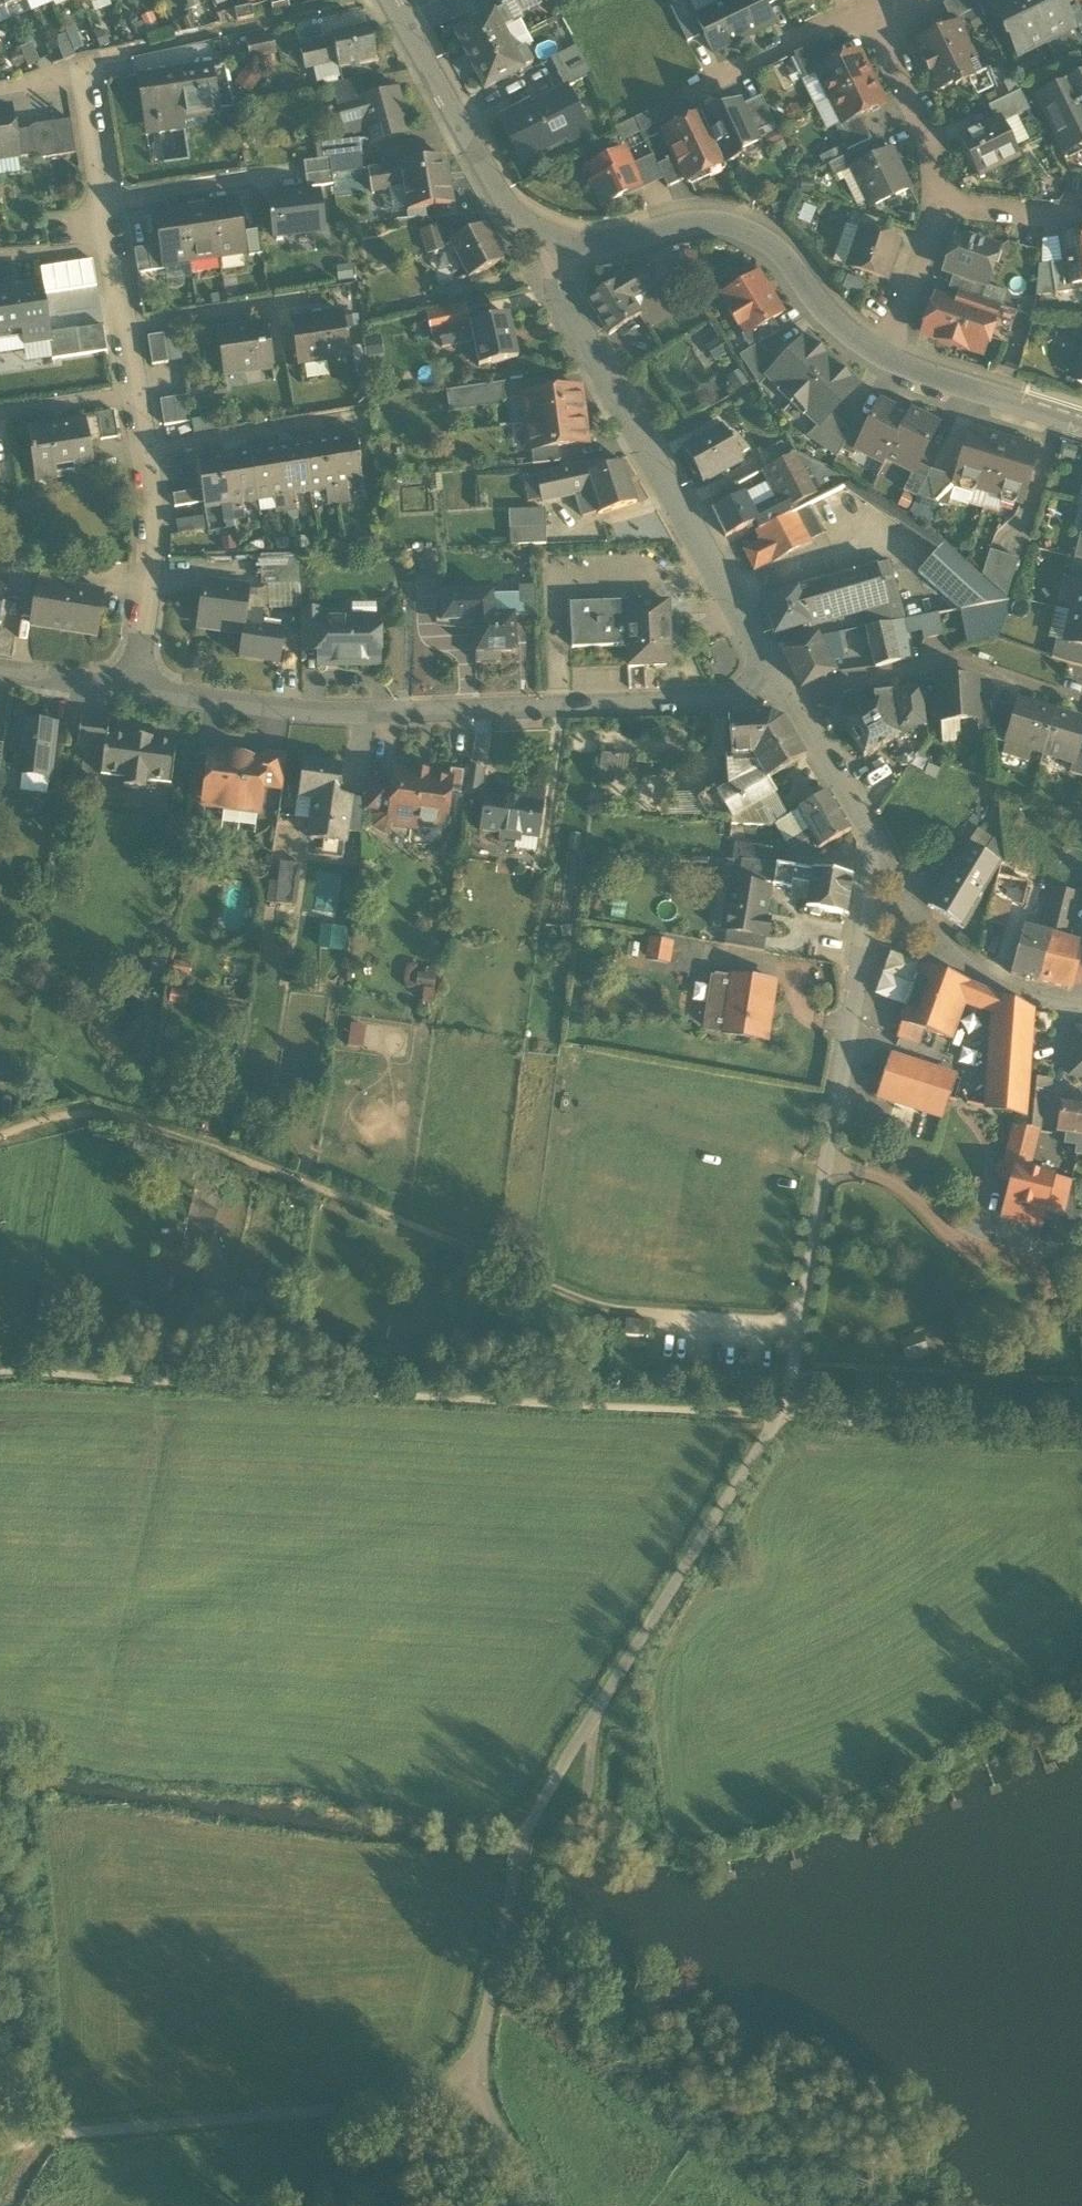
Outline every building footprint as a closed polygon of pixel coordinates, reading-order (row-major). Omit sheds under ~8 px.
[(25,1),(25,0),(0,0),(0,3),(3,10),(25,1)] [(30,14),(53,4),(51,0),(28,0),(25,1),(30,14)] [(53,4),(55,9),(76,0),(51,0),(53,4)] [(273,13),(290,10),(288,0),(270,0),(273,13)] [(511,0),(509,0),(500,4),(503,10),(511,27),(521,21),(518,15),(511,0)] [(518,15),(541,5),(539,0),(511,0),(518,15)] [(670,6),(688,42),(700,36),(682,0),(670,6)] [(725,3),(724,0),(690,0),(687,1),(695,17),(725,3)] [(725,3),(743,40),(773,25),(761,0),(731,0),(725,3)] [(789,18),(813,7),(810,0),(797,0),(784,7),(789,18)] [(952,26),(956,24),(980,13),(974,0),(953,0),(943,5),(952,26)] [(1045,42),(1025,0),(1000,0),(992,4),(1017,55),(1045,42)] [(1045,42),(1072,28),(1062,7),(1058,0),(1025,0),(1045,42)] [(30,14),(25,1),(3,10),(8,23),(30,14)] [(713,54),(743,40),(725,3),(695,17),(713,54)] [(234,8),(237,21),(242,20),(254,18),(251,5),(234,8)] [(3,10),(0,11),(0,26),(8,23),(3,10)] [(454,35),(483,91),(531,66),(523,50),(513,55),(501,32),(511,27),(503,10),(454,35)] [(140,18),(146,33),(159,28),(152,13),(140,18)] [(521,21),(511,27),(501,32),(513,55),(523,50),(533,45),(521,21)] [(913,45),(935,92),(953,83),(955,86),(957,85),(961,88),(967,85),(967,80),(980,74),(956,24),(952,26),(913,45)] [(64,31),(65,34),(73,53),(83,49),(74,27),(64,31)] [(337,62),(339,70),(376,62),(368,28),(332,36),(333,43),(337,62)] [(94,35),(100,49),(110,45),(104,31),(94,35)] [(75,57),(73,53),(65,34),(54,39),(63,61),(75,57)] [(247,44),(251,59),(277,53),(274,38),(247,44)] [(796,53),(807,77),(817,72),(833,64),(821,41),(796,53)] [(301,50),(305,69),(313,68),(337,62),(333,43),(301,50)] [(19,49),(27,68),(39,63),(32,44),(19,49)] [(548,61),(555,74),(581,60),(574,47),(548,61)] [(817,72),(830,100),(871,80),(858,52),(833,64),(817,72)] [(589,77),(581,60),(555,74),(563,89),(564,88),(565,90),(589,77)] [(341,78),(339,70),(337,62),(313,68),(317,84),(341,78)] [(199,71),(205,107),(232,102),(224,67),(199,71)] [(246,67),(235,85),(252,95),(263,77),(246,67)] [(154,100),(159,132),(184,127),(182,116),(206,112),(205,107),(199,71),(139,81),(143,102),(154,100)] [(801,80),(815,108),(830,100),(817,72),(807,77),(801,80)] [(984,73),(980,74),(967,80),(975,96),(991,89),(984,73)] [(1063,80),(1081,118),(1081,76),(1075,79),(1073,75),(1063,80)] [(330,85),(335,103),(364,95),(360,80),(330,85)] [(883,104),(871,80),(830,100),(841,123),(842,124),(859,116),(883,104)] [(1063,80),(1054,85),(1056,89),(1038,98),(1065,153),(1077,148),(1081,150),(1081,118),(1063,80)] [(497,120),(519,162),(538,152),(535,146),(561,133),(566,142),(587,132),(565,90),(564,88),(563,89),(530,107),(528,104),(497,120)] [(398,92),(365,100),(360,102),(368,131),(372,143),(409,133),(398,92)] [(1000,119),(1002,124),(1017,117),(1029,111),(1020,92),(988,107),(995,121),(1000,119)] [(350,136),(368,131),(360,102),(365,100),(364,95),(335,103),(337,111),(343,109),(350,136)] [(740,106),(753,134),(774,125),(761,97),(740,106)] [(148,134),(159,132),(154,100),(143,102),(148,134)] [(825,131),(835,126),(841,123),(830,100),(815,108),(825,131)] [(712,109),(700,115),(722,161),(724,165),(738,158),(741,150),(757,142),(753,134),(740,106),(739,102),(728,107),(726,114),(712,109)] [(658,108),(634,119),(640,131),(641,134),(665,122),(658,108)] [(0,111),(0,162),(18,159),(14,133),(10,109),(0,111)] [(704,169),(722,161),(700,115),(662,133),(674,158),(685,180),(686,183),(706,173),(704,169)] [(835,126),(847,151),(870,139),(859,116),(842,124),(841,123),(835,126)] [(1002,124),(1014,148),(1029,141),(1017,117),(1002,124)] [(620,140),(640,131),(634,119),(614,129),(617,135),(618,136),(620,140)] [(959,138),(978,177),(1019,158),(1014,148),(1002,124),(1000,119),(995,121),(959,138)] [(34,126),(29,130),(34,157),(39,160),(75,155),(70,121),(34,126)] [(18,159),(34,157),(29,130),(14,133),(18,159)] [(318,160),(330,159),(361,155),(359,141),(316,147),(318,160)] [(823,168),(828,165),(843,158),(838,148),(818,158),(823,168)] [(828,165),(835,178),(851,170),(870,160),(864,148),(843,158),(828,165)] [(867,203),(876,206),(909,190),(890,151),(870,160),(851,170),(867,203)] [(591,185),(601,205),(639,187),(635,179),(636,178),(631,166),(630,167),(622,152),(584,170),(585,171),(590,168),(596,183),(591,185)] [(363,171),(361,155),(330,159),(331,175),(363,171)] [(639,187),(661,177),(656,166),(652,157),(631,166),(636,178),(635,179),(639,187)] [(674,158),(656,166),(661,177),(667,189),(685,180),(674,158)] [(18,159),(0,162),(0,174),(20,171),(18,159)] [(330,159),(318,160),(303,162),(306,189),(333,186),(331,175),(330,159)] [(410,186),(414,211),(450,205),(443,159),(406,164),(410,186)] [(704,169),(706,173),(724,165),(722,161),(704,169)] [(369,170),(373,192),(410,186),(406,164),(369,170)] [(585,171),(591,185),(596,183),(590,168),(585,171)] [(856,208),(867,203),(851,170),(835,178),(838,184),(844,182),(856,208)] [(1039,176),(1039,196),(1058,196),(1059,176),(1039,176)] [(800,180),(800,195),(814,195),(813,180),(800,180)] [(319,193),(268,200),(271,217),(269,217),(270,220),(271,220),(273,237),(324,231),(319,193)] [(236,201),(210,205),(219,257),(244,253),(236,201)] [(189,262),(219,257),(210,205),(181,210),(189,262)] [(803,206),(797,223),(810,227),(816,211),(803,206)] [(163,266),(189,262),(181,210),(155,214),(160,246),(163,266)] [(862,230),(885,238),(889,225),(851,213),(847,225),(846,227),(861,231),(862,230)] [(450,243),(469,280),(503,263),(484,225),(450,243)] [(832,263),(849,269),(861,231),(846,227),(847,225),(845,225),(832,263)] [(420,232),(427,256),(445,251),(438,227),(420,232)] [(849,269),(885,281),(898,242),(885,238),(862,230),(861,231),(849,269)] [(245,233),(249,257),(262,255),(258,231),(245,233)] [(952,276),(985,287),(992,265),(987,263),(992,248),(992,247),(956,235),(947,263),(953,275),(952,276)] [(1061,238),(1065,262),(1068,285),(1070,285),(1081,283),(1081,235),(1061,238)] [(1065,262),(1061,238),(1041,241),(1038,267),(1050,265),(1065,262)] [(160,246),(147,248),(151,272),(164,270),(163,266),(160,246)] [(138,274),(151,272),(147,248),(134,250),(138,274)] [(998,250),(992,248),(987,263),(992,265),(998,250)] [(667,252),(639,268),(650,288),(677,271),(667,252)] [(221,259),(222,269),(244,265),(242,256),(221,259)] [(97,287),(93,261),(80,263),(84,289),(97,287)] [(1050,265),(1055,295),(1071,293),(1070,285),(1068,285),(1065,262),(1050,265)] [(71,291),(84,289),(80,263),(67,265),(71,291)] [(943,273),(952,276),(953,275),(947,263),(943,273)] [(58,293),(71,291),(67,265),(53,267),(58,293)] [(1035,298),(1055,295),(1050,265),(1038,267),(1035,298)] [(336,267),(337,283),(353,281),(352,266),(336,267)] [(45,296),(58,293),(53,267),(41,269),(45,296)] [(651,289),(650,288),(639,268),(618,281),(631,302),(651,289)] [(744,336),(745,338),(772,321),(782,315),(758,275),(726,294),(735,309),(727,313),(737,330),(739,328),(744,336)] [(947,290),(960,294),(980,301),(985,287),(952,276),(947,290)] [(847,277),(841,292),(857,298),(863,283),(847,277)] [(587,300),(608,335),(640,316),(631,302),(618,281),(587,300)] [(13,290),(11,288),(9,287),(8,286),(6,286),(0,286),(0,337),(21,334),(23,346),(49,341),(48,335),(40,285),(21,288),(21,292),(13,293),(13,290)] [(985,287),(980,301),(1002,308),(1007,294),(985,287)] [(997,307),(980,301),(960,294),(955,307),(988,318),(987,320),(993,322),(997,307)] [(934,300),(931,308),(938,310),(941,302),(934,300)] [(955,307),(941,302),(938,310),(931,308),(922,336),(973,354),(982,352),(986,339),(982,334),(987,320),(988,318),(955,307)] [(468,328),(468,327),(463,304),(424,312),(429,336),(437,335),(468,328)] [(292,321),(300,368),(305,367),(327,363),(349,360),(342,313),(292,321)] [(468,327),(468,328),(472,344),(477,370),(516,362),(506,318),(468,327)] [(982,334),(986,339),(993,322),(987,320),(982,334)] [(740,338),(749,352),(758,346),(779,334),(772,321),(745,338),(744,336),(740,338)] [(243,369),(243,374),(272,369),(265,326),(217,333),(223,372),(243,369)] [(103,327),(75,331),(79,357),(107,353),(103,327)] [(441,351),(472,344),(468,328),(437,335),(440,348),(441,351)] [(75,331),(61,333),(66,359),(79,357),(75,331)] [(53,361),(66,359),(61,333),(48,335),(49,341),(52,360),(53,361)] [(176,333),(163,335),(168,364),(180,362),(176,333)] [(23,346),(21,334),(0,337),(0,357),(23,353),(23,346)] [(152,367),(168,364),(163,335),(148,338),(152,367)] [(362,340),(364,360),(383,359),(381,338),(362,340)] [(767,380),(792,404),(832,363),(807,338),(779,366),(766,380),(767,380)] [(719,340),(704,349),(713,364),(728,356),(719,340)] [(23,346),(23,353),(25,365),(52,360),(49,341),(23,346)] [(779,366),(758,346),(749,352),(739,359),(764,384),(767,380),(766,380),(779,366)] [(327,363),(305,367),(307,381),(328,379),(327,363)] [(857,388),(832,363),(792,404),(817,428),(817,429),(830,416),(857,388)] [(224,377),(243,374),(243,369),(223,372),(224,377)] [(740,371),(725,379),(735,395),(749,387),(740,371)] [(505,384),(507,401),(523,398),(523,396),(546,394),(544,378),(505,384)] [(507,401),(505,384),(445,392),(448,413),(499,405),(507,401)] [(523,398),(526,424),(583,417),(579,389),(546,394),(523,396),(523,398)] [(159,401),(164,427),(190,423),(186,397),(159,401)] [(882,467),(885,462),(907,418),(879,404),(868,426),(854,453),(855,454),(882,467)] [(113,413),(98,415),(102,441),(117,439),(113,413)] [(909,413),(907,418),(885,462),(911,476),(912,476),(917,467),(937,427),(909,413)] [(88,444),(102,441),(98,415),(84,418),(85,422),(88,444)] [(836,460),(839,453),(849,435),(830,416),(817,429),(817,428),(807,439),(836,460)] [(586,445),(583,417),(526,424),(530,452),(557,448),(586,445)] [(191,422),(193,436),(214,433),(212,419),(191,422)] [(856,420),(849,435),(839,453),(852,460),(855,454),(854,453),(868,426),(856,420)] [(74,469),(75,477),(93,474),(88,444),(85,422),(28,431),(35,476),(74,469)] [(683,449),(703,484),(742,462),(722,427),(683,449)] [(976,491),(987,494),(1003,442),(969,431),(954,480),(953,484),(955,485),(958,486),(960,493),(971,497),(976,491)] [(355,437),(328,442),(338,503),(347,502),(345,488),(362,485),(359,466),(360,465),(355,437)] [(328,505),(338,503),(328,442),(302,446),(309,493),(326,491),(328,505)] [(1037,452),(1003,442),(987,494),(998,498),(1000,505),(1011,509),(1017,504),(1021,505),(1037,452)] [(759,457),(766,470),(767,469),(789,457),(782,444),(759,457)] [(293,496),(309,493),(302,446),(276,450),(285,511),(295,510),(293,496)] [(530,452),(533,466),(559,464),(557,448),(530,452)] [(276,513),(285,511),(276,450),(249,454),(257,502),(274,499),(276,513)] [(240,504),(257,502),(249,454),(223,458),(233,520),(243,518),(240,504)] [(785,503),(789,510),(815,496),(808,482),(794,455),(789,457),(767,469),(785,503)] [(224,521),(233,520),(223,458),(196,463),(197,465),(199,478),(201,491),(203,504),(204,510),(221,507),(224,521)] [(585,477),(589,492),(597,513),(597,515),(634,503),(622,465),(587,477),(585,477)] [(915,501),(929,473),(917,467),(912,476),(911,476),(902,494),(915,501)] [(36,483),(75,477),(74,469),(35,476),(36,483)] [(562,472),(535,479),(538,489),(541,502),(574,495),(589,492),(585,477),(587,477),(583,470),(564,474),(562,472)] [(929,472),(929,473),(915,501),(938,508),(947,511),(949,503),(955,485),(953,484),(954,480),(929,472)] [(815,478),(808,482),(815,496),(789,510),(791,513),(794,512),(809,505),(810,505),(825,498),(815,478)] [(527,480),(529,491),(538,489),(535,479),(527,480)] [(851,483),(843,489),(936,552),(943,545),(927,532),(851,483)] [(751,511),(772,501),(774,500),(767,484),(744,495),(751,511)] [(955,485),(949,503),(967,509),(968,507),(971,497),(960,493),(958,486),(955,485)] [(541,502),(538,489),(529,491),(532,504),(541,502)] [(172,496),(174,509),(203,504),(201,491),(172,496)] [(971,497),(968,507),(982,511),(983,509),(987,494),(976,491),(971,497)] [(581,517),(597,513),(589,492),(574,495),(581,517)] [(997,513),(1000,505),(998,498),(987,494),(983,509),(997,513)] [(713,511),(725,537),(755,521),(756,521),(751,511),(744,495),(713,511)] [(276,513),(274,499),(257,502),(259,515),(276,513)] [(755,521),(759,530),(791,513),(789,510),(785,503),(775,507),(772,501),(751,511),(756,521),(755,521)] [(915,501),(907,518),(930,526),(938,508),(915,501)] [(809,540),(810,540),(824,534),(809,505),(794,512),(809,540)] [(508,508),(509,530),(544,529),(543,507),(508,508)] [(756,534),(760,542),(770,562),(811,541),(810,540),(809,540),(794,512),(791,513),(759,530),(756,534)] [(175,522),(177,535),(207,531),(205,517),(175,522)] [(509,530),(510,548),(533,547),(546,546),(544,529),(509,530)] [(1081,561),(1081,537),(1079,536),(1074,559),(1081,561)] [(754,571),(770,562),(760,542),(744,551),(754,571)] [(1007,603),(943,545),(936,552),(918,573),(960,611),(1007,603)] [(13,565),(27,565),(29,548),(17,546),(13,565)] [(413,572),(439,572),(437,551),(414,551),(413,572)] [(981,578),(1006,600),(1017,561),(989,553),(981,578)] [(259,557),(260,583),(267,583),(300,582),(300,556),(259,557)] [(1081,583),(1081,561),(1074,559),(1068,581),(1078,584),(1078,582),(1081,583)] [(888,562),(876,565),(878,571),(890,567),(888,562)] [(9,590),(22,593),(27,565),(13,565),(9,590)] [(22,593),(35,595),(37,584),(38,584),(41,565),(27,565),(22,593)] [(849,614),(865,610),(887,603),(878,571),(876,565),(837,577),(849,614)] [(890,567),(878,571),(887,603),(892,623),(905,621),(906,621),(890,567)] [(808,626),(849,614),(837,577),(797,589),(808,626)] [(199,626),(243,632),(246,612),(249,588),(205,582),(199,626)] [(300,611),(300,582),(267,583),(268,611),(300,611)] [(1072,613),(1081,615),(1081,583),(1078,582),(1078,584),(1072,613)] [(30,628),(96,638),(103,594),(38,584),(37,584),(35,595),(30,628)] [(523,607),(523,618),(534,617),(533,587),(517,588),(517,595),(518,607),(523,607)] [(763,600),(774,637),(808,626),(797,589),(763,600)] [(597,599),(548,600),(551,671),(580,670),(580,667),(595,666),(595,675),(622,675),(622,665),(637,665),(637,668),(665,667),(663,596),(616,598),(616,594),(597,594),(597,599)] [(474,623),(475,656),(499,655),(515,655),(514,618),(523,618),(523,607),(518,607),(517,595),(439,598),(440,624),(474,623)] [(892,623),(887,603),(865,610),(872,627),(891,624),(892,623)] [(1007,603),(960,611),(966,644),(999,638),(1009,603),(1007,603)] [(351,608),(351,620),(352,620),(352,627),(375,627),(375,607),(351,608)] [(1047,640),(1055,642),(1056,640),(1065,642),(1072,613),(1054,609),(1047,640)] [(263,614),(246,612),(243,632),(239,659),(281,665),(286,632),(261,628),(263,614)] [(301,652),(320,652),(320,621),(321,621),(321,612),(300,612),(301,652)] [(1072,613),(1065,642),(1065,643),(1081,647),(1081,615),(1072,613)] [(920,619),(922,629),(924,640),(943,636),(939,615),(920,619)] [(906,621),(905,621),(907,632),(922,629),(920,619),(906,621)] [(375,636),(375,627),(352,627),(352,620),(351,620),(321,621),(320,621),(320,652),(320,666),(376,666),(376,657),(381,651),(381,642),(375,636)] [(914,659),(907,632),(905,621),(892,623),(891,624),(899,662),(914,659)] [(875,668),(899,662),(891,624),(872,627),(866,628),(875,668)] [(837,633),(817,638),(829,663),(843,660),(837,633)] [(834,673),(829,663),(817,638),(784,653),(801,689),(834,673)] [(1081,668),(1081,647),(1065,643),(1065,642),(1056,640),(1055,642),(1051,659),(1067,665),(1081,668)] [(500,664),(499,655),(475,656),(475,665),(500,664)] [(937,683),(940,722),(959,721),(976,720),(978,720),(977,704),(975,680),(937,683)] [(873,693),(874,703),(878,701),(899,737),(911,729),(911,728),(926,726),(921,687),(873,693)] [(819,708),(831,730),(842,724),(841,723),(852,716),(840,696),(819,708)] [(899,738),(899,737),(878,701),(874,703),(852,716),(841,723),(842,724),(863,759),(899,738)] [(1032,752),(1042,756),(1054,716),(1055,713),(1018,702),(1012,721),(1005,744),(1032,752)] [(976,720),(977,732),(992,732),(991,714),(990,704),(977,704),(978,720),(976,720)] [(716,796),(730,819),(774,793),(767,780),(804,758),(783,722),(768,714),(725,716),(731,757),(731,758),(734,758),(737,783),(727,789),(718,795),(716,796)] [(993,741),(1005,744),(1012,721),(991,714),(992,732),(993,741)] [(1054,716),(1042,756),(1071,764),(1073,765),(1077,750),(1081,734),(1081,721),(1069,717),(1065,719),(1054,716)] [(50,718),(49,727),(55,728),(52,749),(63,751),(67,720),(50,718)] [(77,748),(104,751),(106,737),(107,737),(109,722),(81,718),(77,748)] [(959,721),(940,722),(941,745),(956,744),(955,735),(959,735),(959,721)] [(21,776),(49,778),(52,749),(55,728),(49,727),(21,724),(19,740),(13,740),(11,753),(18,754),(17,766),(16,775),(21,776)] [(123,789),(145,792),(146,783),(170,786),(176,746),(152,743),(152,741),(130,739),(130,740),(107,737),(106,737),(104,751),(100,777),(124,780),(123,789)] [(1032,752),(1005,744),(1001,757),(1027,765),(1032,752)] [(1081,780),(1081,752),(1077,750),(1073,765),(1071,764),(1069,776),(1081,780)] [(222,808),(257,813),(261,787),(264,761),(262,761),(209,754),(209,759),(204,797),(223,800),(222,808)] [(261,787),(281,790),(285,757),(263,754),(262,761),(264,761),(261,787)] [(614,758),(611,779),(627,781),(630,756),(614,754),(614,758)] [(597,782),(610,783),(611,779),(614,758),(601,756),(597,782)] [(192,796),(204,797),(209,759),(197,757),(192,796)] [(734,758),(731,758),(731,757),(725,758),(727,789),(737,783),(734,758)] [(298,798),(314,800),(337,803),(337,802),(342,766),(303,761),(300,784),(298,798)] [(21,776),(16,775),(17,766),(3,764),(1,791),(19,793),(21,776)] [(462,795),(480,797),(484,771),(465,769),(464,774),(462,795)] [(447,782),(445,797),(461,799),(462,795),(464,774),(449,771),(447,782)] [(422,828),(433,830),(439,823),(440,813),(443,813),(445,797),(447,782),(396,775),(394,786),(390,813),(389,820),(391,822),(394,825),(411,827),(416,823),(422,828)] [(48,796),(49,778),(21,776),(19,793),(48,796)] [(298,803),(298,798),(300,784),(290,783),(288,802),(298,803)] [(367,783),(365,801),(364,810),(370,811),(390,813),(394,786),(367,783)] [(707,816),(730,819),(716,796),(718,795),(714,789),(697,800),(707,816)] [(514,843),(518,844),(519,838),(537,840),(543,794),(516,790),(514,800),(485,796),(480,832),(500,835),(499,841),(514,843)] [(796,811),(811,838),(819,850),(850,832),(827,792),(796,811)] [(730,824),(768,826),(787,815),(774,793),(730,819),(730,824)] [(203,806),(222,808),(223,800),(204,797),(203,806)] [(314,800),(298,798),(298,803),(296,820),(312,822),(314,800)] [(361,829),(364,810),(365,801),(351,799),(350,803),(346,827),(361,829)] [(350,803),(337,802),(337,803),(314,800),(312,822),(310,839),(345,844),(346,833),(346,827),(350,803)] [(389,820),(390,813),(370,811),(370,819),(372,829),(383,836),(390,836),(391,822),(389,820)] [(792,849),(811,838),(796,811),(787,816),(776,822),(792,849)] [(254,831),(255,814),(226,813),(225,830),(254,831)] [(346,833),(360,835),(361,829),(346,827),(346,833)] [(977,830),(968,844),(999,864),(1000,862),(999,845),(977,830)] [(581,834),(569,833),(567,849),(579,850),(581,834)] [(535,853),(537,840),(519,838),(518,844),(514,843),(513,850),(535,853)] [(928,906),(962,929),(999,864),(968,844),(967,843),(928,906)] [(776,865),(784,867),(787,853),(736,844),(733,860),(736,861),(741,861),(751,862),(776,865)] [(751,862),(741,861),(737,884),(767,889),(772,889),(773,886),(776,865),(751,862)] [(1000,862),(997,876),(1028,883),(1032,870),(1000,862)] [(792,889),(793,882),(795,869),(788,867),(784,867),(776,865),(773,886),(792,889)] [(812,872),(795,869),(793,882),(810,885),(812,872)] [(278,906),(295,908),(299,874),(282,872),(278,906)] [(850,878),(812,872),(810,885),(807,901),(806,909),(807,909),(810,914),(819,916),(823,912),(844,916),(850,878)] [(1010,905),(1022,908),(1028,883),(997,876),(991,901),(1010,905)] [(810,885),(793,882),(792,889),(790,897),(807,901),(810,885)] [(732,883),(728,907),(724,929),(724,931),(726,931),(766,938),(768,921),(762,920),(767,889),(737,884),(732,883)] [(1055,888),(1044,933),(1051,935),(1065,939),(1068,926),(1076,892),(1055,888)] [(991,901),(988,912),(1005,916),(1006,921),(1010,905),(991,901)] [(711,927),(724,929),(728,907),(715,905),(711,927)] [(986,922),(1005,927),(1006,921),(1005,916),(988,912),(986,922)] [(343,928),(322,926),(318,949),(339,952),(343,928)] [(1010,974),(1038,981),(1051,935),(1044,933),(1043,935),(1038,934),(1039,931),(1023,927),(1010,974)] [(723,946),(763,953),(766,938),(726,931),(723,946)] [(1065,939),(1051,935),(1038,981),(1067,989),(1071,976),(1072,976),(1077,957),(1076,957),(1080,943),(1065,939)] [(674,943),(649,938),(645,961),(670,965),(674,943)] [(899,1037),(915,1042),(919,1029),(950,1041),(959,1017),(971,984),(922,963),(899,1022),(903,1023),(899,1037)] [(435,975),(418,973),(416,986),(434,988),(435,975)] [(706,1031),(723,1034),(729,998),(726,998),(729,977),(714,975),(706,1031)] [(773,984),(729,977),(726,998),(729,998),(723,1034),(761,1040),(766,1004),(769,1005),(773,984)] [(959,1017),(992,1030),(995,994),(971,984),(959,1017)] [(1030,1009),(995,994),(992,1030),(986,1109),(1022,1117),(1025,1077),(1030,1009)] [(766,1004),(761,1040),(764,1040),(769,1005),(766,1004)] [(366,1026),(351,1024),(348,1046),(364,1048),(366,1026)] [(1081,1078),(1081,1036),(1076,1036),(1070,1076),(1081,1078)] [(881,1095),(942,1116),(954,1079),(893,1058),(881,1095)] [(1038,1130),(1039,1131),(1043,1092),(1050,1093),(1051,1080),(1027,1078),(1023,1128),(1038,1130)] [(1066,1134),(1081,1137),(1081,1105),(1062,1102),(1056,1133),(1066,1134)] [(1000,1182),(1011,1184),(1015,1166),(1028,1170),(1038,1130),(1023,1128),(1022,1128),(1014,1126),(1004,1166),(1002,1174),(1000,1182)] [(1066,1134),(1064,1144),(1076,1146),(1075,1155),(1081,1156),(1081,1137),(1066,1134)] [(995,1173),(1002,1174),(1004,1166),(997,1164),(995,1173)] [(1053,1176),(1028,1170),(1015,1166),(1011,1184),(1005,1205),(1008,1206),(1004,1220),(1036,1228),(1040,1214),(1043,1214),(1053,1177),(1053,1176)] [(1043,1214),(1063,1220),(1071,1182),(1053,1177),(1043,1214)] [(1063,1220),(1074,1222),(1074,1211),(1074,1183),(1071,1182),(1063,1220)] [(625,1335),(648,1336),(649,1326),(626,1325),(625,1335)] [(899,1340),(905,1362),(928,1355),(921,1333),(899,1340)]
